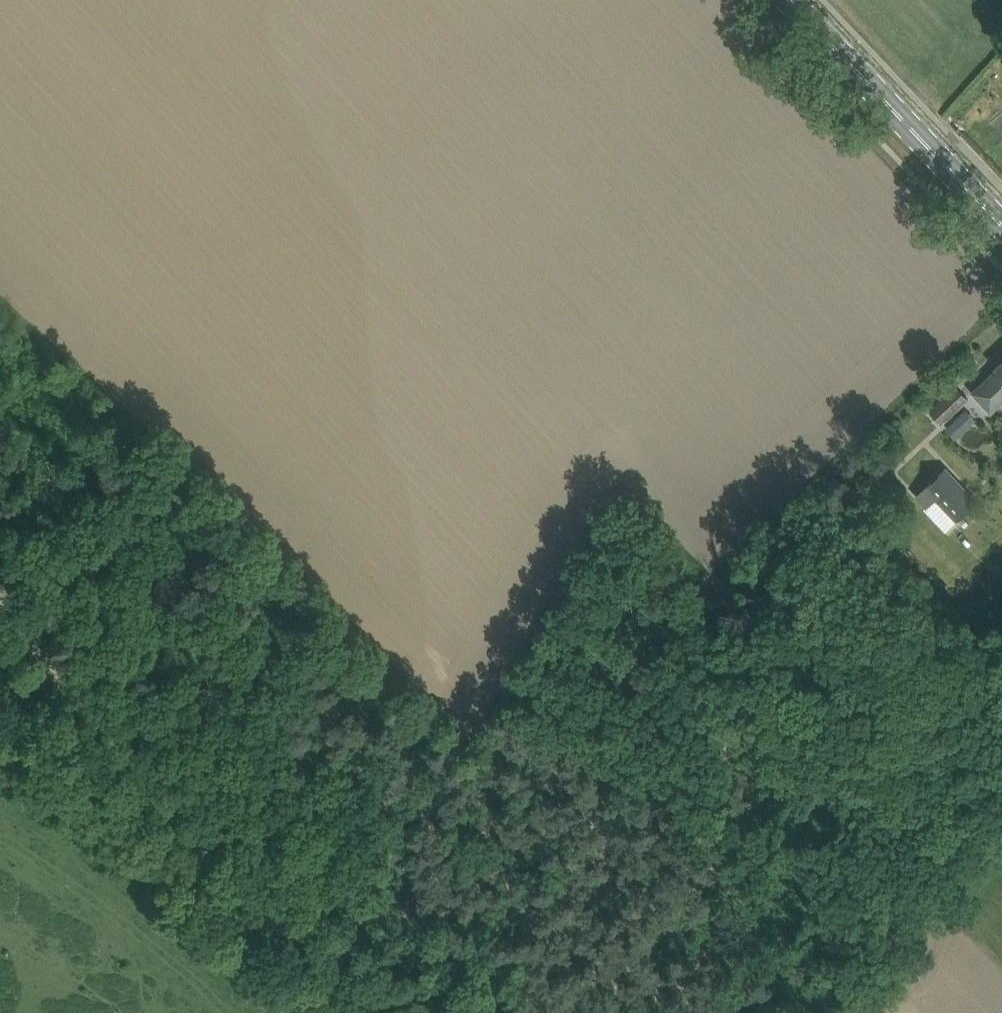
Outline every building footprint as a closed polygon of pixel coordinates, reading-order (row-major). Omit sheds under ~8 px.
[(1001,403),(1001,364),(975,391),(994,411),(1001,403)] [(930,409),(943,422),(969,397),(956,384),(930,409)] [(936,495),(958,518),(976,500),(945,467),(918,493),(928,503),(936,495)]
